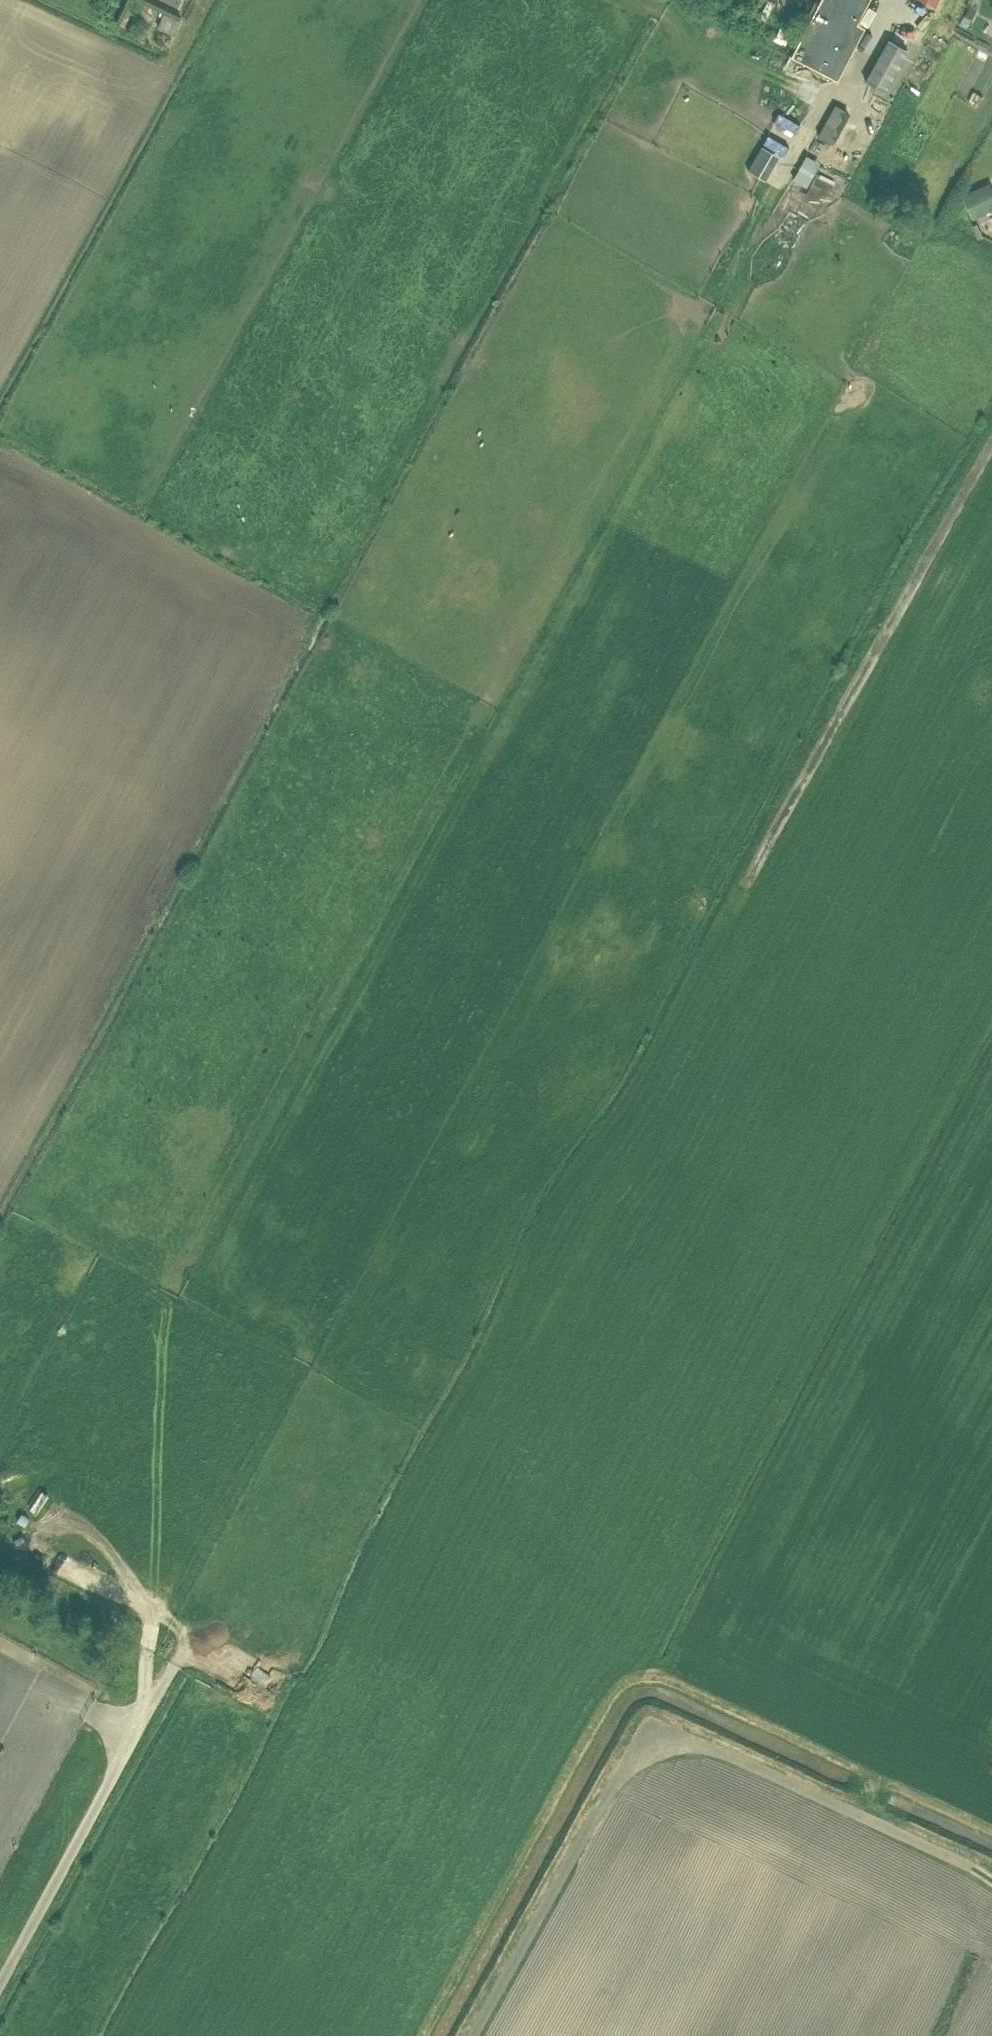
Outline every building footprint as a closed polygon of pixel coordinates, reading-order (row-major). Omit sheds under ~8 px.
[(790,54),(836,78),(856,41),(848,37),(867,0),(818,0),(817,2),(815,0),(805,19),(808,20),(790,54)] [(965,14),(972,18),(978,8),(970,4),(965,14)] [(180,21),(163,13),(158,26),(174,34),(180,21)] [(884,91),(907,49),(887,38),(863,80),(884,91)] [(854,54),(847,74),(857,77),(864,57),(854,54)] [(841,137),(856,107),(840,99),(825,129),(841,137)] [(762,147),(749,170),(759,176),(773,153),(762,147)] [(813,152),(804,165),(817,174),(820,170),(836,182),(842,174),(813,152)] [(981,186),(965,194),(975,216),(991,209),(981,186)]
